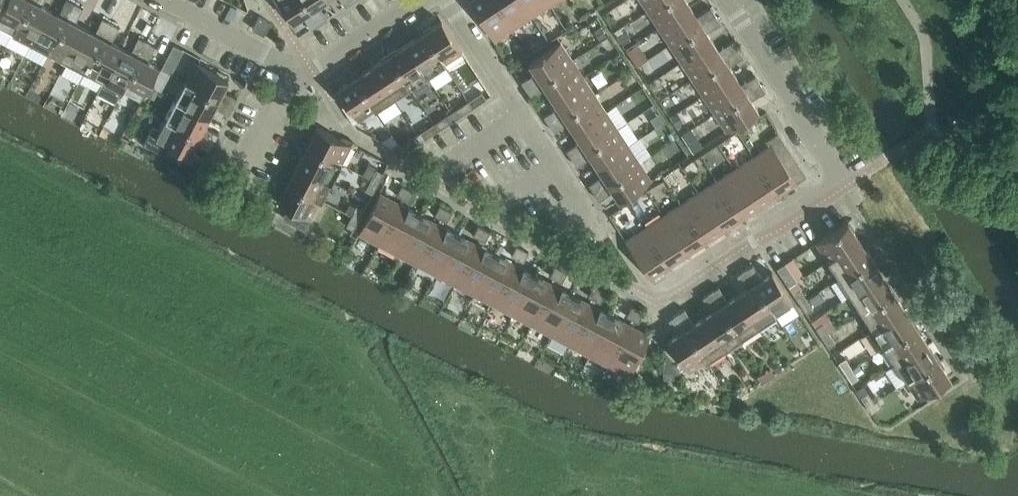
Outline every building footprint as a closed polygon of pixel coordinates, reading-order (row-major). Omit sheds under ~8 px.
[(13,32),(30,0),(6,0),(0,11),(0,25),(13,32)] [(13,32),(31,41),(49,8),(39,3),(41,0),(30,0),(13,32)] [(31,41),(50,51),(75,3),(70,0),(65,0),(59,13),(49,8),(31,41)] [(304,0),(278,0),(292,21),(302,14),(311,28),(319,23),(304,0)] [(319,23),(327,18),(318,4),(324,0),(304,0),(319,23)] [(495,0),(471,0),(469,1),(494,40),(513,27),(495,0)] [(513,27),(531,15),(521,0),(495,0),(513,27)] [(531,15),(549,4),(547,0),(521,0),(531,15)] [(648,10),(663,0),(641,0),(648,10)] [(648,10),(659,27),(690,6),(686,0),(663,0),(648,10)] [(75,3),(50,51),(68,60),(85,27),(75,22),(83,7),(75,3)] [(690,6),(659,27),(670,44),(716,14),(710,6),(696,15),(690,6)] [(716,14),(670,44),(681,61),(713,41),(707,32),(721,22),(716,14)] [(260,16),(252,28),(264,35),(271,22),(260,16)] [(85,27),(68,60),(86,70),(111,22),(102,17),(94,32),(85,27)] [(441,20),(423,32),(444,63),(462,51),(441,20)] [(572,21),(564,26),(569,34),(577,29),(574,25),(572,21)] [(111,22),(86,70),(104,79),(121,46),(111,41),(119,26),(111,22)] [(601,26),(594,31),(599,39),(606,34),(601,26)] [(622,27),(614,32),(621,42),(629,37),(622,27)] [(423,32),(406,43),(427,75),(444,63),(423,32)] [(116,102),(122,89),(147,41),(138,36),(131,51),(121,46),(104,79),(97,92),(116,102)] [(713,41),(681,61),(692,78),(738,48),(733,40),(719,49),(713,41)] [(122,89),(141,99),(158,66),(148,60),(155,45),(147,41),(122,89)] [(521,81),(527,89),(572,59),(560,41),(529,62),(535,72),(521,81)] [(406,43),(389,54),(410,86),(427,75),(406,43)] [(738,48),(692,78),(703,95),(735,75),(729,66),(743,56),(738,48)] [(641,50),(631,57),(636,65),(647,58),(641,50)] [(389,54),(372,65),(393,97),(410,86),(389,54)] [(165,59),(160,68),(171,73),(175,64),(165,59)] [(572,59),(527,89),(532,97),(546,88),(552,97),(583,76),(572,59)] [(195,61),(185,80),(233,106),(237,97),(222,89),(228,79),(195,61)] [(372,65),(355,77),(376,108),(393,97),(372,65)] [(735,75),(703,95),(715,112),(760,82),(755,74),(741,84),(735,75)] [(544,115),(549,123),(594,93),(583,76),(552,97),(558,106),(544,115)] [(156,77),(151,86),(158,90),(161,91),(165,82),(156,77)] [(376,108),(355,77),(337,88),(357,120),(376,108)] [(185,80),(175,98),(208,116),(213,106),(228,114),(233,106),(185,80)] [(760,82),(715,112),(727,130),(758,110),(751,100),(766,91),(760,82)] [(151,86),(147,94),(154,98),(158,90),(151,86)] [(482,91),(468,100),(473,107),(486,98),(482,91)] [(594,93),(549,123),(554,131),(568,122),(574,131),(606,111),(594,93)] [(175,98),(166,116),(214,142),(218,133),(203,125),(208,116),(175,98)] [(473,107),(468,100),(454,109),(459,116),(473,107)] [(566,149),(571,157),(617,128),(606,111),(574,131),(580,140),(566,149)] [(678,113),(670,118),(676,126),(684,121),(678,113)] [(448,114),(434,123),(438,129),(452,120),(448,114)] [(214,142),(166,116),(156,135),(150,131),(144,142),(165,154),(170,143),(189,153),(194,142),(209,150),(214,142)] [(438,129),(434,123),(420,132),(425,138),(438,129)] [(317,126),(307,145),(340,163),(351,144),(317,126)] [(617,128),(571,157),(577,165),(591,156),(597,165),(628,145),(617,128)] [(767,140),(770,145),(772,144),(782,138),(778,132),(767,140)] [(413,136),(400,145),(404,152),(418,143),(413,136)] [(782,138),(772,144),(776,149),(785,143),(782,138)] [(404,152),(400,145),(398,142),(391,146),(398,156),(404,152)] [(785,143),(776,149),(779,155),(789,149),(785,143)] [(772,144),(770,145),(753,156),(778,194),(797,182),(793,176),(790,171),(786,166),(783,160),(779,155),(776,149),(772,144)] [(307,145),(298,163),(331,181),(340,163),(307,145)] [(589,184),(594,192),(639,162),(628,145),(597,165),(603,174),(589,184)] [(789,149),(779,155),(783,160),(792,154),(789,149)] [(792,154),(783,160),(786,166),(796,159),(792,154)] [(753,156),(735,168),(760,206),(778,194),(753,156)] [(796,159),(786,166),(790,171),(799,165),(796,159)] [(693,161),(684,167),(690,177),(700,171),(693,161)] [(639,162),(594,192),(599,200),(613,190),(620,200),(651,180),(639,162)] [(298,163),(288,181),(321,199),(331,181),(298,163)] [(799,165),(790,171),(793,176),(803,170),(799,165)] [(376,168),(371,179),(378,183),(383,172),(376,168)] [(735,168),(717,180),(742,218),(760,206),(735,168)] [(803,170),(793,176),(797,182),(806,176),(803,170)] [(378,183),(371,179),(365,189),(372,193),(378,183)] [(717,180),(699,192),(724,230),(742,218),(717,180)] [(321,199),(288,181),(278,200),(289,206),(284,217),(305,228),(310,217),(311,218),(321,199)] [(397,195),(403,198),(408,188),(402,185),(397,195)] [(408,188),(403,198),(409,201),(414,191),(408,188)] [(699,192),(680,203),(705,242),(724,230),(699,192)] [(358,233),(378,244),(400,203),(380,193),(358,233)] [(400,203),(378,244),(398,254),(419,213),(400,203)] [(680,203),(662,215),(687,253),(705,242),(680,203)] [(357,205),(352,215),(359,219),(364,208),(357,205)] [(435,215),(441,218),(446,208),(440,205),(435,215)] [(446,208),(441,218),(447,221),(452,211),(446,208)] [(419,213),(398,254),(417,264),(438,223),(419,213)] [(359,219),(352,215),(346,225),(353,229),(359,219)] [(662,215),(644,227),(669,265),(687,253),(662,215)] [(816,242),(828,260),(859,240),(847,222),(816,242)] [(438,223),(417,264),(436,274),(457,233),(438,223)] [(473,235),(479,238),(484,228),(478,225),(473,235)] [(669,265),(644,227),(625,240),(650,278),(669,265)] [(484,228),(479,238),(485,241),(490,231),(484,228)] [(457,233),(436,274),(455,284),(476,243),(457,233)] [(859,240),(828,260),(839,277),(870,257),(859,240)] [(476,243),(455,284),(474,294),(495,253),(476,243)] [(511,255),(517,258),(523,248),(517,245),(511,255)] [(523,248),(517,258),(523,261),(529,251),(523,248)] [(495,253),(474,294),(493,304),(515,264),(495,253)] [(870,257),(839,277),(850,294),(882,274),(870,257)] [(777,268),(783,278),(790,273),(784,263),(777,268)] [(515,264),(493,304),(513,314),(534,274),(515,264)] [(753,264),(745,269),(774,314),(793,303),(772,271),(762,278),(753,264)] [(550,275),(556,278),(561,268),(555,265),(550,275)] [(561,268),(556,278),(562,282),(567,272),(561,268)] [(746,288),(737,294),(757,326),(774,314),(745,269),(737,274),(746,288)] [(534,274),(513,314),(532,324),(553,284),(534,274)] [(882,274),(850,294),(861,311),(893,291),(882,274)] [(553,284),(532,324),(551,334),(572,294),(553,284)] [(588,295),(594,299),(599,289),(593,285),(588,295)] [(719,286),(711,291),(740,337),(757,326),(737,294),(728,300),(719,286)] [(599,289),(594,299),(600,302),(605,292),(599,289)] [(793,293),(800,303),(807,299),(800,289),(793,293)] [(712,311),(703,317),(723,348),(740,337),(711,291),(703,297),(712,311)] [(893,291),(861,311),(873,329),(904,308),(893,291)] [(572,294),(551,334),(570,344),(591,304),(572,294)] [(807,299),(800,303),(806,313),(813,308),(807,299)] [(591,304),(570,344),(589,354),(611,314),(591,304)] [(626,316),(632,319),(638,309),(632,306),(626,316)] [(684,308),(676,314),(706,359),(723,348),(703,317),(694,322),(684,308)] [(904,308),(873,329),(866,333),(877,350),(884,346),(916,325),(904,308)] [(638,309),(632,319),(638,322),(644,312),(638,309)] [(611,314),(589,354),(608,364),(630,324),(611,314)] [(706,359),(676,314),(668,319),(678,333),(668,340),(688,371),(706,359)] [(816,327),(822,337),(829,333),(822,323),(816,327)] [(630,324),(608,364),(629,375),(650,335),(630,324)] [(916,325),(884,346),(895,363),(927,342),(916,325)] [(829,333),(822,337),(829,347),(835,343),(829,333)] [(927,342),(895,363),(906,380),(938,359),(927,342)] [(838,362),(845,372),(852,367),(845,357),(838,362)] [(938,359),(906,380),(918,398),(924,394),(950,377),(938,359)] [(852,367),(845,372),(851,382),(858,377),(852,367)] [(764,372),(757,377),(761,383),(768,379),(764,372)] [(950,377),(924,394),(928,400),(954,383),(950,377)] [(861,396),(867,406),(874,402),(868,392),(861,396)] [(874,402),(867,406),(872,413),(882,406),(877,399),(874,402)]
